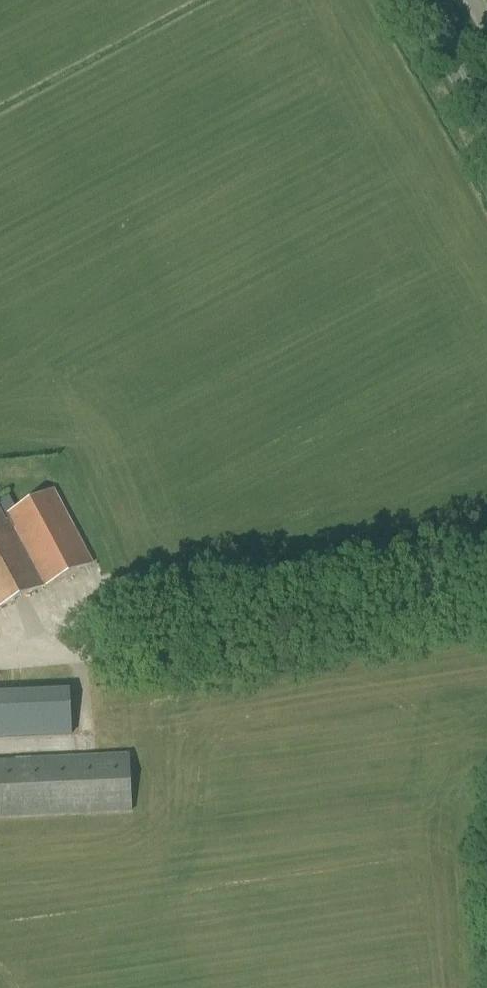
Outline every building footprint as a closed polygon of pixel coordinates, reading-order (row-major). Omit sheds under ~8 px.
[(0,512),(0,609),(91,563),(54,491),(3,517),(0,512)] [(70,734),(69,690),(0,692),(0,737),(70,734)] [(131,813),(130,753),(0,759),(0,818),(131,813)]
